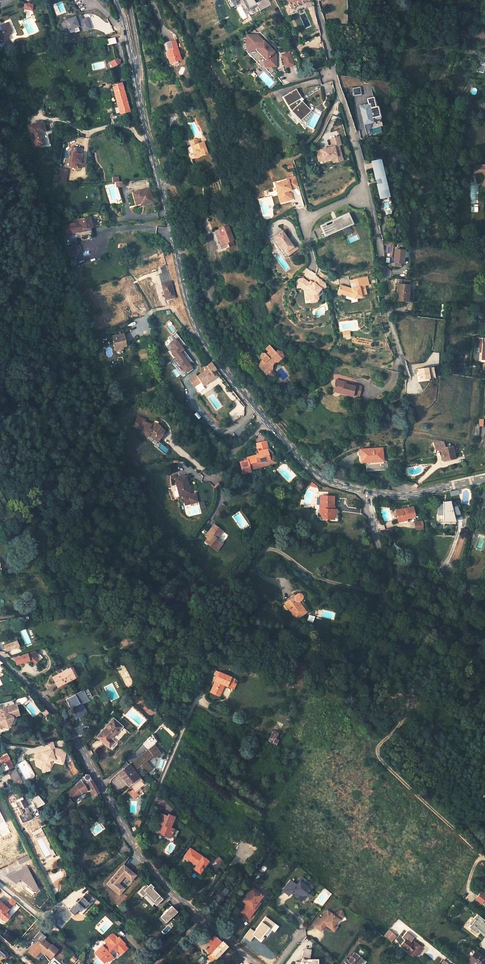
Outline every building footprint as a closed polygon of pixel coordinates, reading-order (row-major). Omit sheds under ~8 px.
[(230,8),(234,6),(235,8),(245,3),(248,9),(256,5),(259,11),(271,5),(268,0),(261,0),(255,3),(254,0),(226,0),(230,8)] [(88,29),(95,28),(93,17),(88,18),(86,18),(85,14),(70,17),(68,20),(69,25),(73,24),(73,26),(84,24),(88,26),(88,29)] [(2,50),(7,48),(7,47),(9,46),(7,41),(6,37),(10,35),(11,31),(8,23),(0,26),(0,50),(2,50)] [(257,35),(246,35),(247,51),(261,66),(276,66),(276,54),(257,35)] [(180,59),(175,43),(166,46),(168,55),(166,55),(168,63),(180,59)] [(290,52),(282,55),(285,67),(293,65),(290,52)] [(129,111),(121,83),(112,85),(118,107),(116,107),(117,109),(115,110),(116,114),(120,113),(120,114),(129,111)] [(296,88),(282,97),(291,111),(295,115),(299,118),(301,120),(307,125),(314,128),(321,114),(314,111),(312,109),(303,100),(301,101),(300,99),(301,97),(296,88)] [(361,88),(353,89),(354,97),(362,96),(361,88)] [(369,106),(372,119),(378,118),(374,98),(368,100),(369,106)] [(10,102),(4,104),(6,111),(13,108),(10,102)] [(361,110),(364,122),(372,120),(372,119),(369,106),(363,107),(364,109),(361,110)] [(41,121),(26,125),(31,146),(44,143),(40,128),(43,127),(41,121)] [(332,147),(316,151),(319,161),(332,158),(337,157),(337,159),(342,157),(339,145),(341,145),(339,137),(330,139),(332,147)] [(185,148),(189,160),(206,154),(202,142),(197,144),(195,145),(193,141),(188,143),(189,147),(185,148)] [(80,160),(80,157),(81,153),(80,153),(78,152),(79,146),(72,145),(71,151),(70,157),(72,157),(71,165),(81,166),(82,161),(81,161),(79,160),(80,160)] [(377,181),(381,199),(389,197),(381,160),(372,162),(375,175),(376,181),(377,181)] [(484,188),(484,166),(474,165),(473,172),(481,172),(481,174),(480,188),(484,188)] [(63,176),(56,177),(57,185),(64,184),(63,176)] [(298,186),(295,176),(287,178),(288,180),(275,184),(277,193),(279,192),(280,198),(282,197),(284,199),(285,201),(292,199),(290,194),(288,193),(287,190),(290,190),(290,188),(298,186)] [(153,201),(150,187),(134,192),(137,205),(153,201)] [(332,223),(326,226),(329,233),(353,223),(348,213),(331,220),(332,223)] [(90,218),(79,220),(79,223),(69,225),(63,226),(64,235),(70,234),(81,232),(80,229),(90,227),(92,227),(90,218)] [(332,223),(331,220),(320,225),(324,235),(329,233),(326,226),(332,223)] [(232,240),(227,226),(217,229),(218,230),(213,232),(216,240),(214,241),(218,250),(226,247),(226,248),(233,245),(231,241),(232,240)] [(282,231),(274,236),(285,252),(287,250),(290,254),(293,251),(291,248),(293,247),(291,245),(282,231)] [(75,248),(65,251),(67,259),(77,255),(75,248)] [(405,251),(395,250),(394,263),(395,263),(395,267),(402,267),(402,263),(403,264),(405,251)] [(166,264),(160,266),(161,273),(168,272),(166,264)] [(168,272),(158,275),(165,300),(173,298),(171,290),(172,290),(168,272)] [(352,294),(354,300),(362,298),(362,296),(367,295),(365,286),(369,285),(367,277),(354,280),(356,288),(351,289),(350,281),(340,285),(337,293),(345,296),(349,298),(350,293),(352,294)] [(310,298),(310,299),(310,303),(316,302),(319,299),(318,295),(317,294),(321,287),(326,287),(325,283),(318,278),(315,282),(314,282),(312,284),(309,285),(309,283),(303,278),(298,279),(296,282),(297,288),(300,287),(304,290),(306,290),(307,295),(310,298)] [(406,279),(395,278),(392,300),(404,301),(406,279)] [(184,344),(176,333),(172,336),(174,339),(172,341),(176,345),(170,350),(172,352),(171,353),(174,357),(175,356),(178,360),(175,362),(178,367),(180,366),(183,369),(187,374),(194,369),(189,363),(193,360),(186,353),(182,357),(178,353),(185,348),(183,346),(184,344)] [(124,347),(121,334),(110,338),(114,350),(124,347)] [(275,362),(282,357),(283,353),(278,352),(276,353),(271,346),(267,349),(269,353),(266,355),(266,354),(265,354),(264,354),(263,354),(262,354),(261,355),(261,356),(261,357),(261,358),(262,358),(263,360),(262,361),(261,362),(259,365),(266,374),(271,370),(270,366),(270,364),(274,361),(275,362)] [(178,367),(175,362),(174,363),(180,371),(183,369),(180,366),(178,367)] [(211,362),(206,366),(207,369),(208,368),(211,373),(216,369),(211,362)] [(418,368),(419,380),(434,378),(433,367),(418,368)] [(211,373),(208,368),(207,369),(196,376),(198,379),(202,385),(214,377),(211,373)] [(195,375),(189,380),(192,384),(198,379),(196,376),(195,375)] [(339,394),(352,397),(352,395),(359,397),(361,387),(355,386),(355,387),(345,385),(346,384),(336,381),(333,390),(340,392),(339,394)] [(142,433),(149,436),(148,439),(153,441),(155,439),(156,437),(157,436),(159,438),(165,431),(160,427),(161,426),(157,424),(156,425),(151,423),(151,424),(144,422),(142,425),(140,424),(138,428),(143,430),(142,433)] [(444,442),(433,439),(435,450),(441,449),(443,460),(454,458),(452,446),(445,447),(444,442)] [(259,454),(247,458),(248,460),(250,470),(259,467),(258,462),(270,459),(265,441),(257,444),(259,454)] [(381,448),(359,450),(360,463),(369,462),(369,460),(382,459),(381,448)] [(250,470),(248,460),(240,462),(243,474),(251,472),(250,470)] [(186,476),(175,479),(180,497),(183,496),(187,495),(188,494),(186,486),(188,486),(186,476)] [(311,480),(308,485),(313,488),(314,487),(315,488),(317,484),(311,480)] [(187,495),(183,496),(185,504),(185,505),(190,504),(197,503),(195,494),(187,496),(187,495)] [(333,509),(334,496),(320,495),(319,509),(321,509),(321,513),(321,517),(333,519),(333,515),(334,509),(333,509)] [(435,516),(440,516),(440,521),(446,521),(452,519),(451,516),(457,515),(452,504),(445,506),(437,506),(435,516)] [(413,506),(395,510),(397,520),(406,518),(415,516),(413,506)] [(217,538),(220,533),(218,532),(220,529),(213,524),(206,534),(209,536),(208,538),(205,542),(217,550),(223,542),(217,538)] [(294,598),(293,596),(283,604),(296,622),(305,614),(298,603),(301,601),(302,600),(302,599),(301,597),(301,596),(299,595),(297,595),(294,598)] [(7,652),(20,647),(18,640),(4,645),(7,652)] [(34,651),(27,654),(14,657),(16,664),(29,660),(34,665),(39,660),(35,657),(37,655),(34,651)] [(72,666),(53,677),(57,686),(77,675),(72,666)] [(216,675),(210,689),(209,692),(219,696),(219,693),(223,684),(229,687),(232,688),(234,683),(231,681),(233,678),(217,671),(213,670),(212,673),(216,675)] [(65,699),(75,718),(84,713),(78,703),(86,699),(81,690),(65,699)] [(1,726),(6,728),(11,718),(11,716),(13,716),(10,705),(0,708),(0,727),(1,726)] [(110,738),(121,725),(111,718),(96,736),(108,746),(113,741),(110,738)] [(267,740),(275,745),(276,743),(277,741),(273,738),(276,734),(272,731),(267,740)] [(50,739),(43,742),(47,749),(51,748),(51,747),(53,746),(50,739)] [(127,763),(117,769),(132,790),(134,793),(135,793),(143,786),(131,769),(139,764),(144,772),(150,767),(145,760),(154,753),(156,755),(162,750),(156,742),(127,763)] [(65,747),(53,746),(51,747),(51,748),(47,749),(47,751),(43,753),(38,755),(40,760),(37,761),(39,765),(43,767),(48,764),(50,760),(50,759),(55,756),(55,758),(63,759),(65,747)] [(7,755),(0,759),(0,764),(6,761),(8,764),(6,765),(8,769),(13,767),(7,755)] [(48,764),(43,767),(45,769),(50,767),(52,763),(50,760),(48,764)] [(15,769),(6,773),(13,786),(17,784),(19,788),(24,786),(15,769)] [(67,791),(58,801),(68,809),(71,804),(69,802),(74,796),(70,793),(73,789),(76,792),(79,790),(84,786),(85,788),(86,787),(89,792),(90,791),(92,794),(95,793),(94,789),(95,788),(86,771),(82,770),(78,775),(66,789),(67,791)] [(134,793),(132,790),(128,793),(133,799),(137,796),(135,793),(134,793)] [(12,791),(6,794),(10,803),(14,801),(17,806),(11,809),(15,816),(25,811),(23,808),(28,805),(24,798),(18,801),(12,791)] [(169,828),(174,817),(167,814),(166,818),(164,817),(165,816),(160,814),(156,823),(159,824),(159,826),(157,826),(156,830),(162,833),(161,836),(168,839),(173,830),(169,828)] [(173,841),(177,832),(173,830),(168,839),(173,841)] [(207,860),(189,848),(183,856),(195,864),(193,868),(199,873),(207,860)] [(116,883),(122,875),(129,880),(133,874),(121,865),(106,885),(118,894),(122,888),(116,883)] [(293,888),(296,890),(294,893),(295,896),(297,898),(300,894),(305,894),(308,896),(310,896),(312,894),(312,892),(309,889),(306,886),(309,882),(302,877),(296,885),(290,880),(282,890),(289,895),(293,888)] [(145,894),(157,906),(164,899),(154,889),(155,887),(151,883),(148,886),(146,885),(139,892),(143,896),(145,894)] [(251,888),(242,901),(248,905),(251,908),(254,904),(255,903),(254,902),(260,894),(251,888)] [(484,894),(481,891),(475,898),(479,901),(479,900),(480,901),(484,905),(484,894)] [(84,894),(70,908),(75,913),(78,911),(79,912),(90,900),(89,899),(91,897),(87,893),(85,895),(84,894)] [(5,921),(9,916),(7,914),(5,912),(7,909),(0,903),(0,917),(5,921)] [(251,908),(248,905),(244,910),(243,909),(238,915),(247,922),(258,907),(254,904),(251,908)] [(171,906),(158,919),(164,925),(178,912),(171,906)] [(340,910),(332,913),(327,910),(320,919),(318,917),(312,924),(320,931),(326,923),(328,925),(327,926),(331,929),(334,924),(338,918),(343,917),(340,910)] [(13,916),(20,922),(23,918),(17,912),(13,916)] [(49,925),(59,916),(56,913),(46,923),(49,925)] [(484,935),(484,921),(477,915),(474,919),(475,920),(469,928),(474,932),(477,929),(484,935)] [(389,929),(383,936),(391,943),(397,936),(389,929)] [(48,948),(46,946),(47,945),(44,941),(45,939),(39,933),(33,940),(37,943),(34,946),(39,950),(38,953),(42,956),(43,955),(48,960),(56,952),(50,946),(48,948)] [(112,936),(110,934),(104,940),(103,941),(105,943),(109,940),(108,939),(112,936)] [(212,935),(206,942),(211,947),(217,940),(212,935)] [(116,940),(112,936),(108,939),(109,940),(105,943),(107,945),(109,947),(116,940)] [(121,955),(127,949),(123,945),(117,939),(116,940),(109,947),(107,945),(104,948),(102,947),(94,955),(101,961),(104,958),(107,961),(109,962),(113,958),(112,956),(117,951),(121,955)] [(211,963),(226,947),(222,942),(221,942),(217,940),(206,951),(209,954),(206,958),(211,963)] [(402,946),(409,952),(408,953),(412,957),(420,947),(414,942),(413,942),(411,945),(406,941),(406,940),(402,946)] [(39,950),(34,946),(27,953),(33,958),(38,953),(39,950)] [(362,960),(360,958),(364,952),(358,947),(346,962),(345,963),(359,963),(362,960)] [(295,961),(295,963),(318,963),(318,960),(311,960),(311,961),(308,961),(310,950),(304,949),(300,958),(301,958),(300,962),(295,961)] [(474,951),(467,960),(473,963),(484,963),(484,960),(474,951)]
